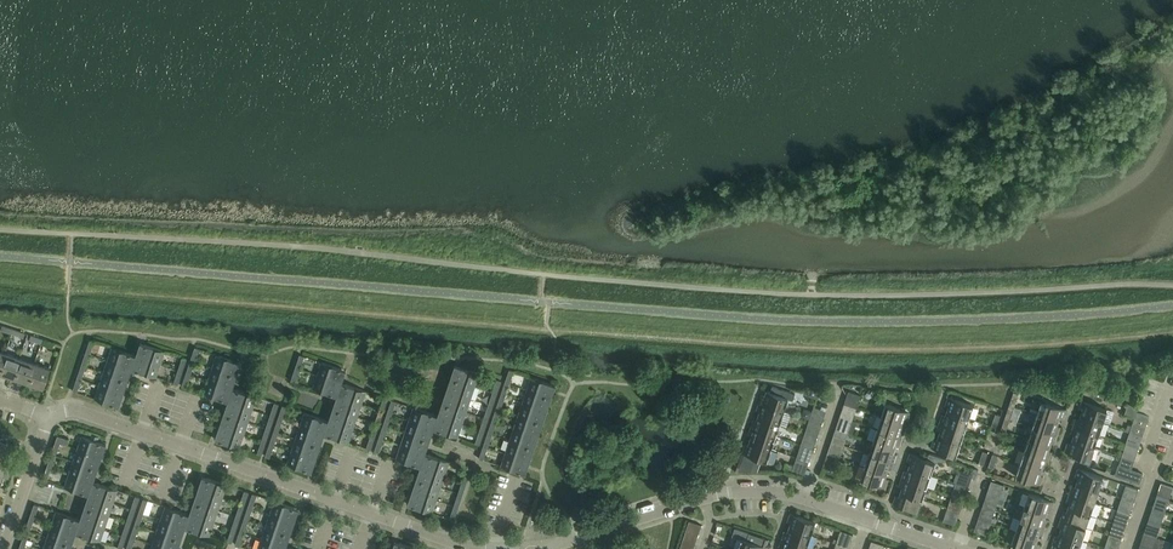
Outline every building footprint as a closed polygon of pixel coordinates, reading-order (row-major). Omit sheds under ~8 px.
[(0,330),(12,334),(14,330),(2,326),(0,330)] [(14,330),(12,334),(23,338),(25,333),(14,330)] [(29,340),(41,344),(42,339),(31,335),(29,340)] [(42,339),(41,344),(52,348),(53,343),(42,339)] [(90,340),(86,352),(91,354),(95,341),(90,340)] [(145,344),(141,357),(161,364),(165,351),(145,345),(145,344)] [(113,347),(108,360),(128,368),(132,369),(137,356),(132,354),(131,354),(113,347)] [(195,347),(190,361),(195,362),(200,349),(195,347)] [(86,352),(82,364),(87,366),(91,354),(86,352)] [(0,368),(0,374),(14,379),(21,359),(5,354),(0,368)] [(217,355),(213,368),(233,374),(237,376),(241,363),(237,362),(236,361),(217,355)] [(300,355),(296,367),(300,369),(305,356),(300,355)] [(141,357),(136,370),(156,377),(161,364),(141,357)] [(183,357),(179,369),(183,371),(187,359),(183,357)] [(21,359),(14,379),(28,384),(34,363),(21,359)] [(108,360),(104,373),(124,380),(128,368),(108,360)] [(190,361),(186,373),(191,374),(195,362),(190,361)] [(322,362),(318,375),(338,381),(342,383),(346,370),(342,369),(322,362)] [(34,363),(28,384),(42,388),(49,368),(34,363)] [(82,364),(78,377),(82,379),(87,366),(82,364)] [(460,366),(455,379),(475,386),(480,373),(461,367),(460,366)] [(296,367),(291,381),(296,383),(300,369),(296,367)] [(213,368),(209,380),(229,387),(233,388),(237,376),(233,374),(213,368)] [(179,369),(174,383),(178,385),(183,371),(179,369)] [(510,369),(505,382),(510,383),(514,371),(510,369)] [(104,373),(99,386),(119,392),(124,380),(104,373)] [(186,373),(182,386),(187,388),(191,374),(186,373)] [(318,375),(314,388),(334,394),(335,391),(338,381),(318,375)] [(78,377),(73,391),(77,393),(82,379),(78,377)] [(531,377),(527,389),(548,396),(552,398),(556,385),(552,384),(531,377)] [(455,379),(451,392),(471,399),(475,386),(455,379)] [(497,379),(493,392),(498,393),(502,381),(497,379)] [(209,380),(204,393),(224,400),(229,387),(209,380)] [(505,382),(501,395),(506,396),(510,383),(505,382)] [(343,396),(342,397),(362,404),(366,391),(346,384),(343,396)] [(99,386),(95,398),(115,405),(119,392),(99,386)] [(762,395),(759,403),(784,411),(788,399),(789,399),(793,400),(795,394),(772,386),(770,392),(769,391),(767,397),(764,396),(762,395)] [(811,386),(807,396),(817,399),(820,390),(811,386)] [(527,389),(523,402),(543,409),(548,410),(552,398),(548,396),(527,389)] [(237,390),(233,402),(253,409),(257,397),(237,390)] [(849,391),(847,396),(859,400),(861,395),(849,391)] [(451,392),(447,405),(467,411),(471,399),(451,392)] [(493,392),(489,403),(494,405),(498,393),(493,392)] [(1014,392),(1009,405),(1014,407),(1019,394),(1014,392)] [(501,395),(497,406),(502,408),(506,396),(501,395)] [(342,397),(338,409),(358,416),(362,404),(342,397)] [(384,397),(380,409),(384,411),(388,399),(384,397)] [(951,407),(949,412),(969,419),(973,405),(948,397),(946,405),(951,407)] [(392,400),(388,412),(393,413),(397,401),(392,400)] [(1041,401),(1037,414),(1057,421),(1059,416),(1063,418),(1066,409),(1041,401)] [(1084,411),(1083,416),(1103,423),(1107,409),(1082,401),(1079,409),(1084,411)] [(233,402),(229,415),(249,422),(253,409),(233,402)] [(275,402),(270,415),(275,417),(279,404),(275,402)] [(523,402),(518,415),(539,422),(543,409),(523,402)] [(489,403),(485,415),(490,417),(494,405),(489,403)] [(759,403),(757,411),(759,411),(762,412),(760,417),(761,417),(774,422),(780,424),(780,423),(784,411),(759,403)] [(886,404),(882,417),(902,423),(903,419),(908,420),(911,412),(910,412),(911,407),(907,405),(905,410),(886,404)] [(283,405),(279,418),(283,420),(287,407),(283,405)] [(447,405),(443,417),(463,424),(467,411),(447,405)] [(1009,405),(1005,417),(1010,418),(1014,407),(1009,405)] [(497,406),(493,418),(498,420),(502,408),(497,406)] [(414,407),(410,421),(430,427),(434,414),(414,407)] [(338,409),(334,422),(353,429),(358,416),(338,409)] [(380,409),(376,422),(380,423),(384,411),(380,409)] [(842,411),(840,416),(853,420),(854,415),(842,411)] [(388,412),(384,424),(388,426),(393,413),(388,412)] [(942,415),(940,423),(964,431),(969,419),(949,412),(947,416),(942,415)] [(1145,428),(1149,417),(1137,412),(1133,424),(1145,428)] [(305,413),(301,426),(320,433),(325,419),(305,413)] [(991,426),(996,428),(1001,415),(996,413),(991,426)] [(811,414),(809,420),(822,424),(824,418),(811,414)] [(1037,414),(1033,426),(1058,434),(1060,427),(1055,425),(1057,421),(1037,414)] [(229,415),(224,429),(244,435),(249,422),(229,415)] [(270,415),(266,428),(271,429),(275,417),(270,415)] [(485,415),(480,428),(485,430),(490,417),(485,415)] [(518,415),(514,427),(535,434),(539,422),(518,415)] [(840,416),(838,421),(851,425),(853,420),(840,416)] [(1076,418),(1074,426),(1099,435),(1103,423),(1083,416),(1081,420),(1076,418)] [(443,417),(438,430),(439,431),(443,432),(458,437),(463,424),(443,417)] [(753,420),(751,428),(770,434),(776,436),(780,424),(774,422),(761,417),(760,417),(758,421),(756,421),(754,420),(753,420)] [(882,417),(878,429),(902,438),(905,430),(900,428),(902,423),(882,417)] [(1005,417),(1001,430),(1006,431),(1010,418),(1005,417)] [(279,418),(274,431),(279,432),(283,420),(279,418)] [(493,418),(489,431),(493,433),(498,420),(493,418)] [(808,424),(820,429),(822,424),(809,420),(808,424)] [(410,421),(406,433),(426,439),(430,427),(410,421)] [(334,422),(329,436),(349,442),(353,429),(334,422)] [(371,435),(376,437),(380,423),(376,422),(374,428),(370,427),(370,429),(368,428),(366,434),(371,435)] [(942,432),(941,437),(960,443),(964,431),(940,423),(937,430),(942,432)] [(384,424),(380,437),(384,439),(388,426),(384,424)] [(1132,426),(1130,431),(1142,436),(1143,436),(1145,428),(1133,424),(1132,426)] [(301,426),(296,438),(316,445),(321,446),(325,434),(320,433),(301,426)] [(1033,426),(1028,439),(1048,445),(1050,441),(1055,442),(1058,434),(1033,426)] [(1076,435),(1074,440),(1094,447),(1099,435),(1074,426),(1071,434),(1076,435)] [(514,427),(510,439),(531,446),(535,434),(514,427)] [(266,428),(262,440),(266,442),(271,429),(266,428)] [(480,428),(475,443),(480,445),(485,430),(480,428)] [(751,428),(748,435),(751,436),(753,437),(752,442),(761,445),(766,446),(772,448),(776,436),(770,434),(751,428)] [(224,429),(220,440),(240,447),(244,435),(224,429)] [(878,429),(874,441),(894,448),(895,444),(900,445),(902,438),(878,429)] [(990,429),(987,438),(995,441),(998,432),(990,429)] [(274,431),(270,443),(274,445),(279,432),(274,431)] [(489,431),(484,444),(489,446),(493,433),(489,431)] [(998,432),(995,441),(1002,444),(1005,435),(998,432)] [(406,433),(401,445),(421,452),(426,439),(406,433)] [(371,435),(367,448),(371,450),(376,437),(371,435)] [(56,442),(60,443),(66,445),(68,439),(58,436),(56,442)] [(83,436),(78,448),(98,455),(102,456),(106,444),(103,443),(99,441),(98,441),(92,439),(90,438),(83,436)] [(833,436),(832,441),(844,445),(846,440),(833,436)] [(380,437),(375,451),(380,453),(384,439),(380,437)] [(934,439),(931,448),(956,456),(960,443),(941,437),(939,441),(934,439)] [(296,438),(292,452),(312,458),(316,460),(321,446),(316,445),(296,438)] [(984,447),(989,449),(992,450),(995,441),(987,438),(984,447)] [(510,439),(505,452),(526,459),(531,446),(510,439)] [(1028,439),(1024,451),(1049,459),(1052,452),(1047,450),(1048,445),(1028,439)] [(1128,439),(1126,444),(1139,448),(1140,443),(1128,439)] [(262,440),(257,454),(262,455),(266,442),(262,440)] [(803,440),(801,445),(813,449),(815,444),(803,440)] [(1065,452),(1090,460),(1094,447),(1074,440),(1073,445),(1068,443),(1065,452)] [(832,441),(830,446),(842,450),(844,445),(832,441)] [(874,441),(869,454),(894,462),(897,455),(892,453),(894,448),(874,441)] [(995,441),(992,450),(999,452),(1002,444),(995,441)] [(56,442),(52,454),(56,455),(60,443),(56,442)] [(745,444),(743,452),(762,459),(768,461),(774,463),(778,451),(772,448),(766,446),(761,445),(752,442),(750,446),(748,445),(745,444)] [(270,443),(265,456),(270,458),(274,445),(270,443)] [(479,459),(484,460),(489,446),(484,444),(479,459)] [(1124,449),(1137,453),(1139,448),(1126,444),(1124,449)] [(401,445),(397,458),(416,465),(417,465),(421,452),(401,445)] [(799,450),(812,454),(813,449),(801,445),(799,450)] [(78,449),(74,461),(94,467),(98,469),(102,456),(98,455),(78,448),(78,449)] [(983,451),(979,463),(984,465),(988,453),(983,451)] [(1024,451),(1020,463),(1040,470),(1042,466),(1046,467),(1049,459),(1024,451)] [(292,452),(288,464),(307,471),(311,472),(312,472),(316,460),(312,458),(292,452)] [(505,452),(501,465),(522,472),(526,459),(505,452)] [(746,453),(740,470),(759,471),(763,459),(746,453)] [(912,464),(911,468),(931,475),(935,461),(943,464),(945,458),(929,453),(927,459),(910,453),(907,462),(912,464)] [(52,454),(47,466),(52,468),(56,455),(52,454)] [(426,454),(421,467),(425,468),(445,475),(450,462),(430,455),(426,454)] [(869,454),(865,466),(885,473),(887,468),(892,470),(894,462),(869,454)] [(993,454),(988,467),(993,468),(997,456),(993,454)] [(74,461),(70,473),(90,480),(94,482),(98,469),(94,467),(74,461)] [(825,461),(823,467),(835,471),(837,466),(825,461)] [(1038,475),(1040,470),(1020,463),(1016,476),(1032,482),(1038,484),(1041,485),(1043,477),(1038,475)] [(1118,464),(1115,474),(1140,483),(1143,473),(1132,469),(1119,464),(1118,464)] [(805,474),(806,469),(794,465),(792,470),(805,474)] [(47,466),(43,480),(47,481),(52,468),(47,466)] [(884,478),(885,473),(865,466),(861,479),(886,488),(889,479),(884,478)] [(421,467),(417,479),(421,480),(441,487),(445,475),(425,468),(421,467)] [(467,468),(463,480),(467,482),(472,469),(467,468)] [(904,471),(902,478),(926,487),(931,475),(911,468),(909,473),(904,471)] [(1080,478),(1079,483),(1099,490),(1103,477),(1078,469),(1075,476),(1080,478)] [(959,475),(971,479),(972,478),(972,477),(973,474),(972,474),(960,470),(959,475)] [(70,473),(65,487),(85,494),(89,495),(94,482),(90,480),(70,473)] [(203,477),(199,489),(223,497),(227,485),(207,478),(203,477)] [(904,488),(902,493),(922,500),(926,487),(902,478),(899,486),(904,488)] [(417,479),(413,491),(417,493),(437,499),(441,487),(421,480),(417,479)] [(463,480),(458,493),(463,495),(467,482),(463,480)] [(991,480),(989,486),(1002,490),(1004,485),(991,480)] [(94,482),(90,495),(93,497),(113,504),(118,490),(98,483),(96,483),(94,482)] [(956,483),(951,496),(964,500),(966,495),(968,487),(956,483)] [(1072,486),(1069,494),(1094,502),(1099,490),(1079,483),(1077,488),(1072,486)] [(1159,488),(1172,492),(1172,489),(1172,487),(1161,483),(1159,488)] [(1124,490),(1137,494),(1139,489),(1126,485),(1124,490)] [(199,489),(195,502),(219,510),(221,503),(226,504),(227,499),(223,497),(199,489)] [(245,491),(241,503),(245,504),(249,492),(245,490),(245,491)] [(413,491),(409,504),(413,505),(433,512),(437,499),(417,493),(413,491)] [(253,493),(248,506),(253,507),(256,500),(257,496),(257,495),(253,493)] [(458,493),(454,506),(459,508),(463,495),(458,493)] [(896,495),(893,504),(918,512),(922,500),(902,493),(901,497),(896,495)] [(1029,493),(1025,506),(1045,513),(1046,508),(1051,510),(1054,502),(1029,493)] [(1072,503),(1070,508),(1090,515),(1094,502),(1069,494),(1067,501),(1072,503)] [(88,500),(86,507),(89,508),(105,514),(109,515),(110,514),(113,504),(93,497),(90,495),(88,500)] [(136,496),(131,509),(136,510),(140,497),(136,496)] [(950,500),(963,505),(964,500),(951,496),(950,500)] [(144,499),(139,512),(144,513),(148,500),(144,499)] [(275,501),(271,513),(291,519),(295,521),(299,509),(295,508),(275,501)] [(984,501),(983,506),(995,510),(997,505),(984,501)] [(195,502),(190,514),(214,523),(219,510),(195,502)] [(236,515),(236,516),(240,518),(241,517),(242,514),(245,504),(241,503),(236,515)] [(1153,508),(1165,512),(1167,508),(1154,503),(1153,508)] [(39,506),(35,504),(30,517),(35,518),(39,506)] [(1119,505),(1117,510),(1130,514),(1132,509),(1119,505)] [(163,514),(162,519),(181,526),(186,527),(190,514),(188,514),(186,513),(176,510),(166,506),(163,514)] [(244,518),(244,519),(249,520),(249,519),(251,514),(253,507),(248,506),(246,514),(244,518)] [(454,506),(450,519),(454,521),(459,508),(454,506)] [(983,506),(981,511),(993,515),(995,510),(983,506)] [(1025,506),(1020,519),(1045,527),(1048,519),(1043,518),(1045,513),(1025,506)] [(86,507),(81,520),(85,521),(105,528),(109,515),(105,514),(89,508),(86,507)] [(1064,511),(1061,519),(1086,527),(1090,515),(1070,508),(1069,512),(1064,511)] [(1153,508),(1151,512),(1164,516),(1165,512),(1153,508)] [(129,514),(127,522),(131,523),(135,514),(136,511),(136,510),(131,509),(129,514)] [(1116,515),(1128,519),(1130,514),(1117,510),(1116,515)] [(56,514),(52,524),(72,531),(76,532),(81,520),(77,518),(63,514),(57,512),(56,514)] [(139,514),(135,525),(139,526),(144,514),(144,513),(139,512),(139,514)] [(271,513),(266,526),(286,533),(291,535),(295,521),(291,519),(271,513)] [(190,514),(186,528),(190,529),(200,533),(201,533),(210,536),(214,523),(190,514)] [(793,523),(791,528),(811,535),(815,522),(790,514),(788,522),(793,523)] [(232,528),(232,529),(236,530),(237,529),(240,518),(236,516),(232,528)] [(945,516),(943,521),(955,525),(957,520),(945,516)] [(35,518),(30,517),(26,528),(31,530),(35,518)] [(162,519),(157,531),(177,538),(182,540),(186,527),(181,526),(162,519)] [(244,519),(240,531),(244,533),(249,520),(244,519)] [(1020,519),(1016,531),(1036,538),(1038,533),(1043,535),(1045,527),(1020,519)] [(1064,528),(1062,533),(1082,540),(1086,527),(1061,519),(1059,526),(1064,528)] [(81,520),(77,533),(79,534),(80,534),(82,535),(101,541),(105,528),(85,521),(81,520)] [(689,521),(687,526),(700,530),(702,525),(689,521)] [(127,522),(123,534),(127,536),(131,523),(127,522)] [(52,524),(48,536),(68,543),(72,544),(76,532),(72,531),(52,524)] [(135,525),(131,537),(135,538),(139,526),(135,525)] [(266,526),(262,539),(282,545),(286,547),(291,535),(286,533),(266,526)] [(976,526),(974,531),(987,536),(988,531),(976,526)] [(1146,527),(1144,532),(1157,537),(1159,531),(1146,527)] [(31,530),(26,528),(21,543),(26,544),(31,530)] [(784,531),(782,539),(807,547),(811,535),(791,528),(789,533),(784,531)] [(232,529),(227,542),(229,543),(232,543),(236,530),(232,529)] [(839,535),(852,540),(853,535),(841,530),(839,535)] [(1111,530),(1109,535),(1122,539),(1123,534),(1111,530)] [(153,544),(167,548),(178,548),(179,548),(182,540),(177,538),(157,531),(153,544)] [(240,531),(235,545),(238,545),(240,546),(244,533),(240,531)] [(1012,544),(1027,548),(1038,548),(1039,544),(1035,542),(1036,538),(1016,531),(1012,544)] [(1144,532),(1143,537),(1155,542),(1157,537),(1144,532)] [(1082,540),(1062,533),(1060,538),(1055,536),(1053,544),(1067,548),(1078,548),(1082,540)] [(123,534),(118,547),(121,548),(123,548),(127,536),(123,534)] [(1107,540),(1120,544),(1122,539),(1109,535),(1107,540)] [(44,548),(71,548),(72,544),(68,543),(48,536),(44,548)] [(127,548),(132,548),(135,538),(131,537),(127,548)] [(738,548),(766,548),(766,547),(742,538),(738,548)] [(259,548),(286,548),(286,547),(282,545),(262,539),(259,548)] [(811,548),(807,547),(782,539),(779,546),(784,548),(811,548)] [(870,546),(879,548),(883,548),(884,545),(872,541),(870,546)]
